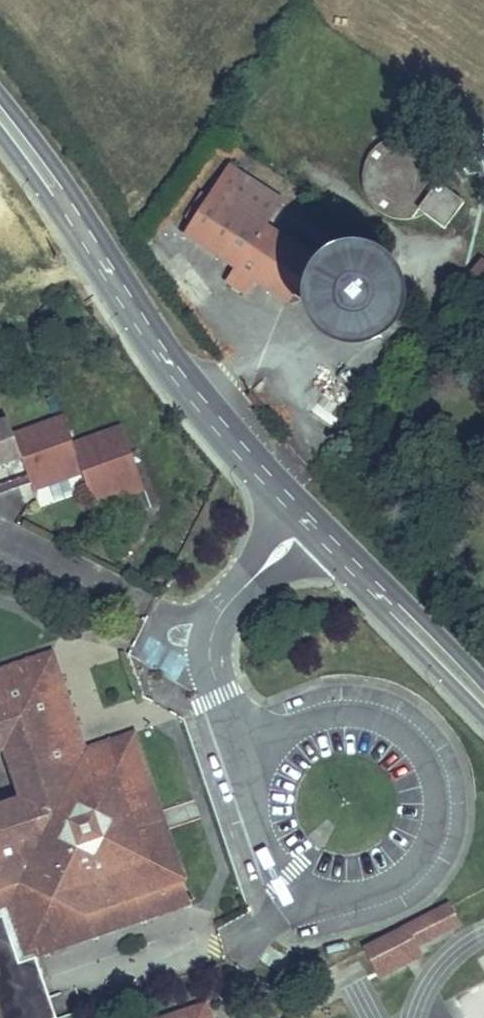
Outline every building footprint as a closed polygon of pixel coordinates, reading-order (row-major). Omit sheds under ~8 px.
[(424,208),(436,191),(435,169),(422,153),(401,147),(381,154),(369,171),(370,193),(383,210),(403,216),(424,208)] [(179,230),(213,253),(260,185),(226,161),(179,230)] [(278,197),(260,185),(213,253),(229,264),(223,273),(243,286),(249,277),(283,300),(314,255),(262,219),(278,197)] [(454,203),(436,191),(424,208),(442,221),(454,203)] [(400,299),(397,287),(390,275),(379,265),(373,261),(365,258),(353,255),(344,256),(327,260),(317,266),(307,277),(300,290),(297,302),(297,316),(302,330),(309,341),(319,350),(331,356),(344,359),(354,359),(364,357),(372,354),(385,345),(390,339),(397,326),(401,314),(400,299)] [(334,428),(346,409),(321,393),(309,412),(334,428)] [(141,476),(119,419),(69,438),(59,411),(10,430),(28,475),(33,488),(82,469),(92,495),(141,476)] [(10,430),(3,413),(0,414),(0,486),(28,475),(10,430)] [(36,944),(195,884),(133,718),(82,737),(46,641),(0,658),(0,744),(16,786),(0,791),(0,877),(3,876),(12,901),(29,947),(36,944)] [(12,901),(3,876),(0,877),(0,905),(12,901)] [(0,905),(0,997),(8,1017),(40,1017),(61,1010),(36,944),(29,947),(12,901),(0,905)] [(409,930),(417,947),(458,927),(450,910),(409,930)] [(409,930),(364,951),(377,977),(422,956),(417,947),(409,930)] [(449,995),(459,1017),(483,1017),(483,979),(449,995)] [(173,1017),(217,1017),(212,1003),(173,1017)]
